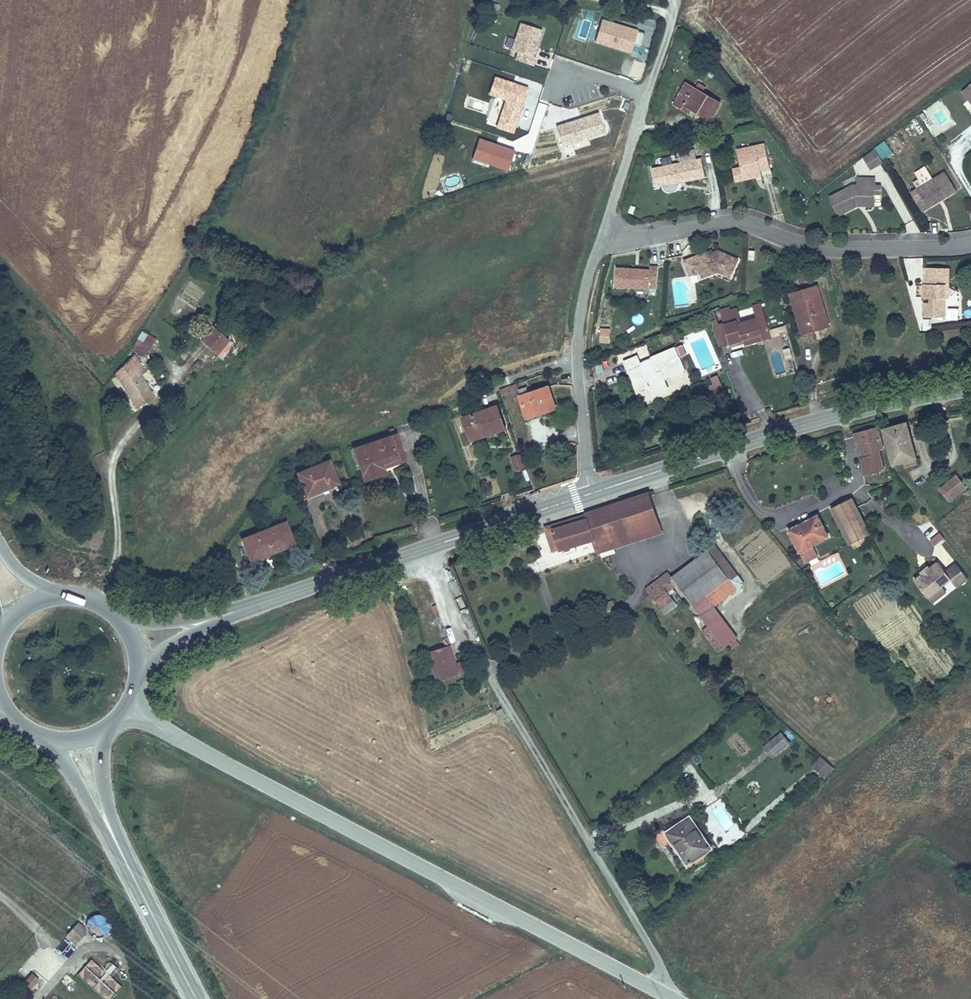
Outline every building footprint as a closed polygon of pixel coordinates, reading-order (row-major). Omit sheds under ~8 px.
[(637,30),(601,19),(594,42),(630,53),(637,30)] [(535,57),(533,57),(542,30),(519,22),(510,50),(516,52),(513,59),(533,65),(535,57)] [(628,77),(641,80),(646,63),(633,60),(628,77)] [(513,134),(528,87),(494,76),(487,95),(504,100),(495,128),(513,134)] [(710,119),(720,103),(686,83),(672,105),(688,114),(691,108),(710,119)] [(970,104),(970,83),(961,91),(970,104)] [(605,132),(598,112),(556,125),(563,146),(605,132)] [(508,171),(515,150),(479,138),(472,159),(508,171)] [(736,146),(740,164),(742,176),(754,174),(753,170),(761,169),(768,166),(763,141),(736,146)] [(886,141),(876,145),(883,159),(893,155),(886,141)] [(701,158),(696,159),(694,149),(677,152),(679,162),(672,164),(663,166),(652,168),(655,181),(663,179),(664,186),(705,177),(701,158)] [(882,163),(874,149),(863,158),(870,169),(882,163)] [(663,166),(672,164),(671,156),(661,158),(663,166)] [(742,176),(740,164),(733,166),(735,177),(742,176)] [(956,191),(945,173),(910,194),(921,212),(956,191)] [(839,211),(858,202),(859,198),(874,199),(875,191),(875,184),(876,177),(857,176),(856,182),(850,183),(830,193),(839,211)] [(663,179),(655,181),(656,187),(664,186),(663,179)] [(731,279),(740,258),(718,249),(710,250),(683,260),(689,275),(698,272),(701,279),(718,273),(731,279)] [(653,283),(654,263),(647,262),(646,266),(615,264),(614,284),(646,286),(646,283),(653,283)] [(812,274),(810,268),(799,273),(801,279),(812,274)] [(943,299),(943,269),(920,269),(919,269),(919,277),(935,277),(940,284),(939,299),(943,299)] [(939,299),(940,284),(935,277),(919,277),(918,317),(939,317),(939,299)] [(829,324),(819,281),(791,287),(802,330),(829,324)] [(769,334),(761,297),(751,300),(754,314),(742,316),(738,300),(721,304),(725,317),(730,337),(731,343),(769,334)] [(948,308),(948,320),(958,321),(958,308),(948,308)] [(719,341),(730,337),(725,317),(714,320),(719,341)] [(217,352),(228,338),(211,324),(200,337),(217,352)] [(129,349),(144,358),(155,339),(146,334),(141,343),(134,339),(129,349)] [(686,355),(681,345),(675,348),(679,358),(686,355)] [(766,347),(761,348),(764,359),(769,357),(766,347)] [(679,358),(675,348),(649,359),(652,365),(641,369),(636,358),(623,363),(637,393),(649,388),(654,398),(668,391),(664,381),(685,371),(679,358)] [(113,373),(137,410),(155,397),(139,372),(144,369),(131,354),(113,373)] [(593,364),(595,374),(603,372),(601,362),(593,364)] [(689,392),(692,401),(722,388),(717,375),(710,378),(712,383),(706,386),(689,392)] [(529,381),(502,390),(505,399),(520,393),(529,419),(540,415),(539,412),(556,406),(550,388),(534,394),(529,381)] [(484,429),(487,436),(505,430),(497,406),(463,417),(468,435),(484,429)] [(918,458),(909,422),(885,427),(894,464),(905,462),(906,466),(918,464),(917,459),(918,458)] [(884,448),(879,426),(857,431),(867,473),(884,469),(885,468),(880,449),(884,448)] [(470,441),(487,436),(484,429),(468,435),(470,441)] [(397,433),(392,434),(402,460),(382,468),(383,472),(407,463),(397,433)] [(402,460),(392,434),(350,449),(361,479),(383,472),(382,468),(402,460)] [(518,467),(514,455),(513,456),(507,457),(511,469),(518,467)] [(330,460),(300,471),(309,497),(340,485),(330,460)] [(968,492),(961,481),(943,492),(952,504),(968,492)] [(860,538),(869,534),(853,495),(831,504),(846,543),(853,541),(856,547),(863,543),(860,538)] [(658,532),(646,497),(584,518),(586,523),(544,537),(550,553),(558,550),(560,554),(593,542),(597,553),(658,532)] [(810,540),(825,534),(815,512),(788,523),(798,545),(810,540)] [(583,515),(542,530),(544,537),(586,523),(584,518),(583,515)] [(286,523),(239,540),(247,558),(292,542),(286,523)] [(934,546),(943,539),(939,534),(930,541),(934,546)] [(810,540),(798,545),(803,558),(816,552),(810,540)] [(714,605),(744,582),(715,543),(707,549),(728,577),(692,604),(691,605),(706,625),(701,629),(717,650),(737,635),(714,605)] [(649,592),(643,597),(653,610),(659,606),(671,597),(666,592),(672,587),(677,584),(692,604),(728,577),(707,549),(671,576),(667,570),(645,587),(649,592)] [(947,556),(939,562),(945,568),(952,562),(947,556)] [(936,590),(950,580),(955,587),(966,580),(955,565),(945,573),(937,563),(929,569),(922,575),(914,581),(926,598),(936,590)] [(681,599),(672,587),(666,592),(671,597),(659,606),(665,613),(677,604),(676,603),(681,599)] [(931,603),(940,596),(936,590),(926,598),(931,603)] [(456,664),(450,645),(446,647),(427,653),(437,682),(471,670),(468,661),(456,664)] [(773,758),(791,741),(780,729),(762,747),(773,758)] [(816,768),(827,779),(838,770),(826,758),(816,768)] [(688,813),(664,833),(687,862),(712,844),(688,813)] [(112,928),(100,911),(84,923),(96,940),(112,928)] [(86,929),(86,928),(78,922),(66,936),(76,945),(87,933),(87,932),(86,931),(86,929)] [(105,972),(91,959),(77,975),(103,998),(112,998),(122,987),(111,977),(118,969),(112,964),(105,972)] [(30,991),(40,980),(33,974),(23,985),(30,991)]
